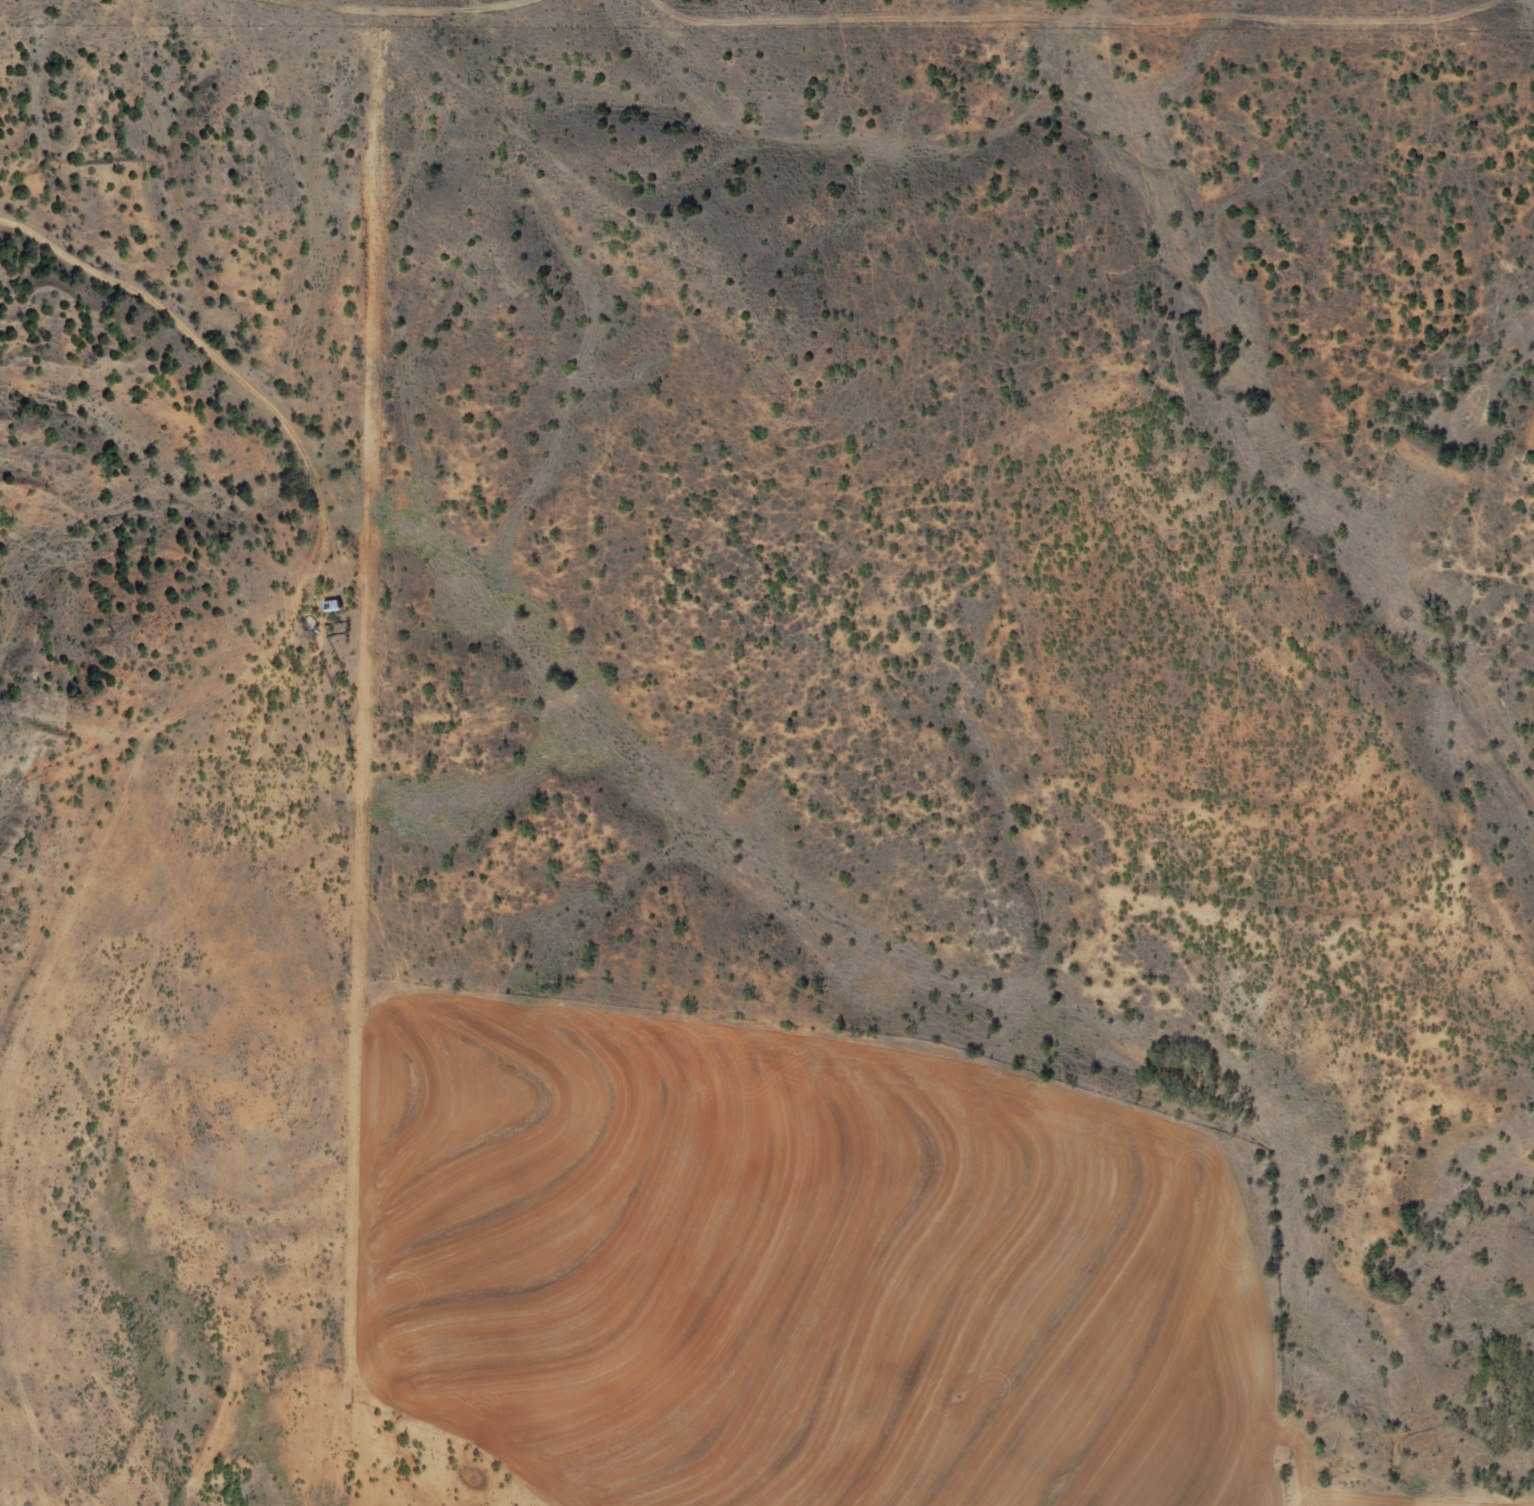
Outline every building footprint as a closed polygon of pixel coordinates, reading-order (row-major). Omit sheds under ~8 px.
[(327,603),(330,614),(345,610),(343,600),(327,603)]
